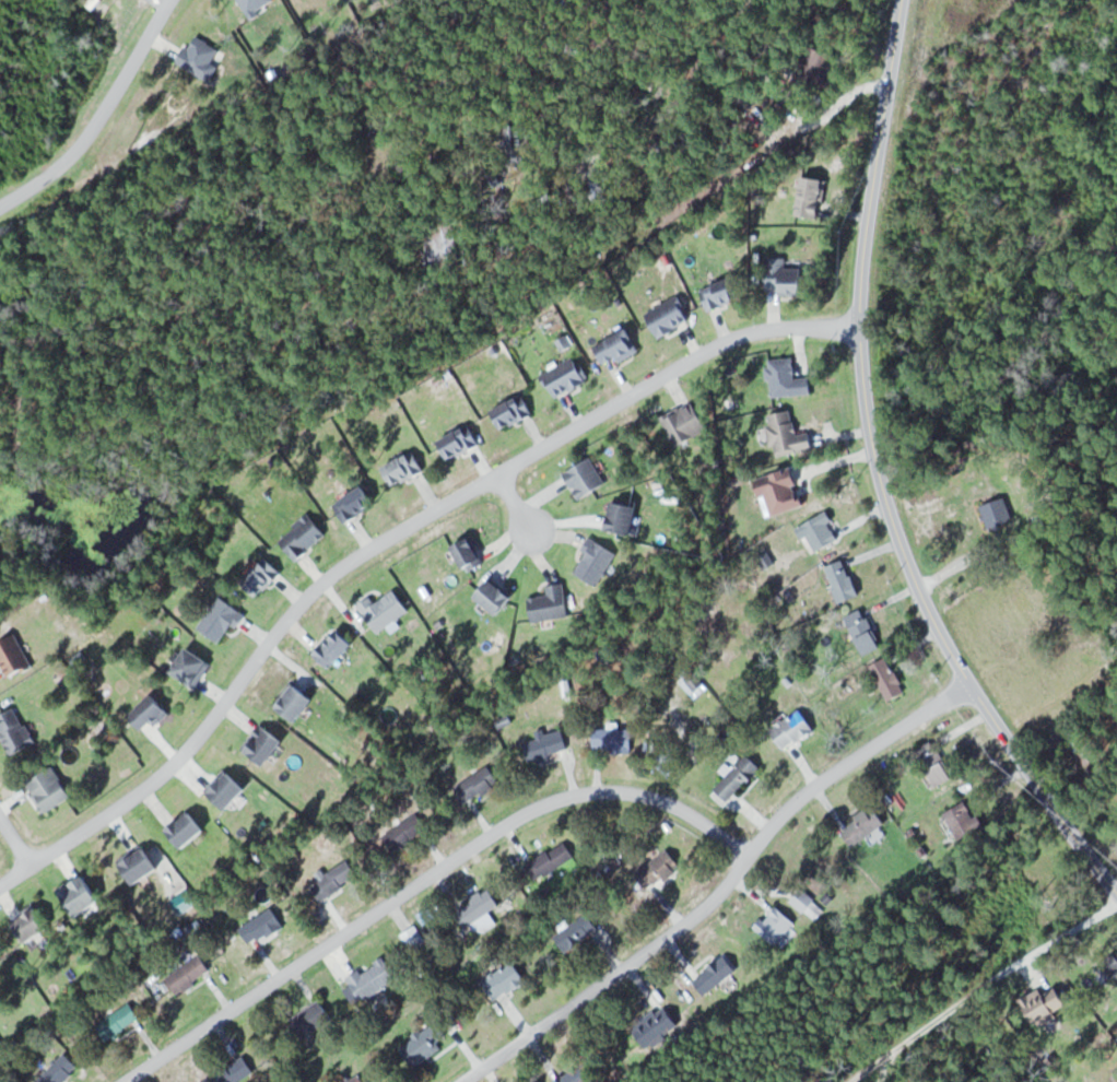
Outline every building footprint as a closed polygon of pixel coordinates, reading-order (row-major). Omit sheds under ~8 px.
[(840,58),(814,47),(799,80),(825,92),(840,58)] [(511,161),(526,156),(515,124),(500,129),(511,161)] [(825,180),(803,176),(797,215),(820,218),(825,180)] [(433,270),(461,265),(453,219),(425,223),(433,270)] [(803,294),(803,268),(786,268),(786,257),(768,257),(768,294),(803,294)] [(709,310),(742,298),(735,277),(702,289),(709,310)] [(646,313),(661,338),(692,320),(677,295),(646,313)] [(595,346),(607,367),(639,350),(627,328),(595,346)] [(587,381),(573,357),(542,374),(556,399),(587,381)] [(503,430),(533,415),(523,395),(493,410),(503,430)] [(797,435),(793,411),(767,415),(774,456),(814,450),(811,433),(797,435)] [(441,439),(449,459),(479,447),(470,427),(441,439)] [(385,465),(393,486),(423,474),(416,453),(385,465)] [(581,500),(606,482),(589,458),(564,476),(581,500)] [(335,504),(346,523),(376,506),(365,486),(335,504)] [(982,505),(988,528),(1014,521),(1008,498),(982,505)] [(631,536),(638,509),(613,502),(606,529),(631,536)] [(840,541),(826,511),(796,525),(803,539),(808,536),(816,552),(840,541)] [(484,564),(471,537),(453,546),(466,572),(484,564)] [(617,553),(593,539),(574,572),(598,586),(617,553)] [(283,573),(268,556),(244,579),(259,595),(283,573)] [(861,594),(843,559),(825,569),(842,604),(861,594)] [(477,595),(497,615),(514,599),(494,579),(477,595)] [(564,582),(547,585),(549,595),(530,598),(533,621),(569,616),(564,582)] [(363,609),(378,632),(409,610),(394,588),(363,609)] [(199,627),(223,643),(244,612),(220,596),(199,627)] [(882,647),(863,608),(845,617),(865,655),(882,647)] [(354,644),(340,628),(314,652),(328,668),(354,644)] [(15,632),(0,641),(0,660),(9,677),(33,664),(15,632)] [(195,685),(211,661),(188,646),(172,670),(195,685)] [(889,700),(906,692),(889,657),(872,666),(889,700)] [(684,681),(694,693),(704,685),(694,673),(684,681)] [(276,704),(297,721),(315,697),(294,681),(276,704)] [(129,714),(145,732),(169,711),(153,692),(129,714)] [(1,734),(10,754),(34,742),(17,706),(0,714),(0,734),(1,734)] [(815,729),(800,707),(770,728),(786,750),(815,729)] [(243,746),(265,764),(285,740),(263,723),(243,746)] [(568,751),(562,727),(537,733),(538,739),(524,742),(529,761),(568,751)] [(594,747),(632,747),(632,728),(594,728),(594,747)] [(914,751),(940,786),(954,775),(936,750),(934,752),(927,742),(914,751)] [(729,800),(762,768),(748,753),(714,786),(729,800)] [(25,783),(44,812),(72,794),(53,765),(25,783)] [(500,783),(490,765),(455,786),(466,804),(500,783)] [(206,788),(227,808),(247,788),(226,767),(206,788)] [(961,838),(983,826),(969,799),(946,811),(961,838)] [(886,822),(872,804),(841,828),(854,845),(886,822)] [(183,847),(205,829),(189,808),(166,827),(183,847)] [(383,835),(394,852),(428,829),(417,813),(383,835)] [(575,858),(565,841),(528,863),(537,880),(575,858)] [(135,883),(159,866),(143,843),(119,860),(135,883)] [(682,867),(668,848),(636,873),(650,892),(682,867)] [(318,875),(321,881),(312,886),(319,899),(359,879),(349,859),(318,875)] [(815,921),(825,910),(803,889),(793,899),(815,921)] [(455,902),(462,923),(499,910),(492,890),(455,902)] [(756,928),(777,945),(796,921),(776,904),(756,928)] [(240,925),(250,945),(284,928),(274,908),(240,925)] [(555,936),(567,952),(600,929),(587,912),(555,936)] [(426,940),(415,925),(402,935),(413,950),(426,940)] [(708,996),(737,968),(723,953),(694,981),(708,996)] [(211,971),(200,955),(166,978),(178,995),(211,971)] [(363,1001),(398,977),(383,955),(348,979),(363,1001)] [(486,980),(499,999),(527,980),(513,960),(486,980)] [(1046,994),(1040,986),(1019,1000),(1038,1028),(1059,1014),(1057,1011),(1069,1003),(1058,985),(1046,994)] [(303,1039),(333,1019),(320,1000),(290,1019),(303,1039)] [(96,1025),(106,1041),(141,1019),(130,1003),(96,1025)] [(648,1048),(680,1026),(666,1005),(633,1028),(648,1048)] [(445,1037),(441,1027),(402,1040),(410,1065),(443,1053),(438,1039),(445,1037)] [(41,1081),(63,1081),(80,1069),(67,1053),(37,1077),(41,1081)] [(243,1055),(211,1078),(213,1081),(239,1081),(254,1071),(243,1055)] [(557,1081),(595,1081),(599,1080),(588,1061),(555,1079),(557,1081)] [(360,1074),(347,1081),(365,1081),(360,1074)]
